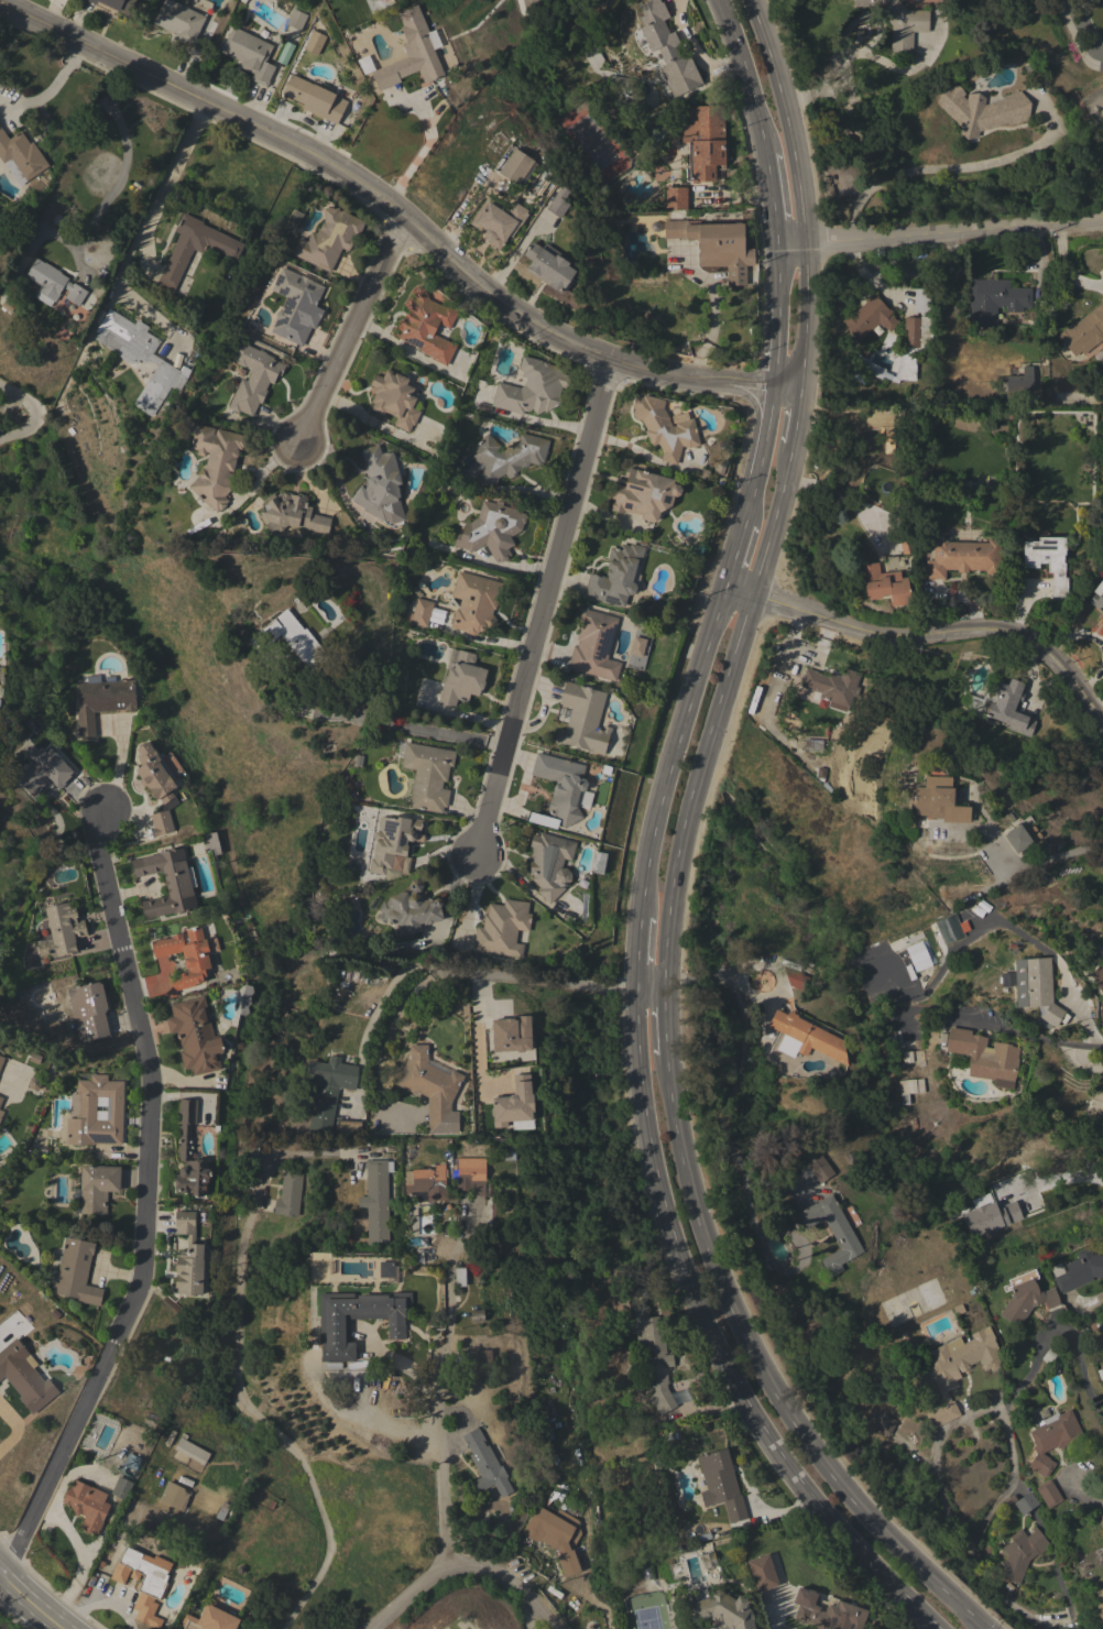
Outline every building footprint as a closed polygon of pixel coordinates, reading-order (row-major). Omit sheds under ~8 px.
[(96,4),(85,0),(135,0),(128,15),(117,10),(116,12),(96,2),(96,4)] [(155,17),(163,0),(171,0),(205,15),(196,36),(206,41),(200,52),(201,52),(199,58),(181,51),(184,44),(172,39),(174,33),(152,22),(154,17),(155,17)] [(538,0),(521,0),(524,8),(539,3),(538,0)] [(637,4),(648,0),(660,0),(660,2),(663,2),(669,17),(663,20),(669,34),(674,31),(679,44),(675,46),(679,57),(688,54),(702,84),(673,97),(659,68),(666,65),(653,39),(646,42),(645,41),(641,43),(635,32),(641,30),(640,29),(644,26),(640,17),(643,15),(637,4)] [(853,7),(853,0),(897,0),(906,10),(928,10),(928,32),(913,32),(911,55),(891,54),(891,24),(874,7),(853,7)] [(428,32),(430,31),(449,73),(424,83),(418,70),(398,78),(401,81),(379,90),(371,72),(411,55),(405,42),(406,41),(400,26),(402,25),(397,13),(417,4),(428,32)] [(299,31),(285,24),(293,8),(307,14),(299,31)] [(265,62),(275,66),(267,81),(269,81),(266,87),(249,79),(252,73),(240,66),(242,62),(219,51),(231,25),(273,45),(265,62)] [(316,55),(303,48),(312,30),(325,36),(316,55)] [(336,94),(335,96),(347,101),(337,124),(302,108),(303,103),(281,94),(291,74),(336,94)] [(630,79),(626,97),(607,90),(612,75),(630,79)] [(1004,99),(1003,96),(1019,90),(1030,103),(1027,119),(1008,125),(1007,122),(986,129),(985,129),(979,131),(978,136),(967,140),(960,133),(960,128),(936,103),(941,86),(953,84),(960,87),(964,94),(962,96),(965,99),(968,94),(978,92),(985,98),(984,105),(1004,99)] [(1080,99),(1102,85),(1102,106),(1089,114),(1080,99)] [(680,106),(723,105),(725,168),(716,170),(716,181),(691,182),(691,181),(689,181),(688,142),(681,142),(680,106)] [(2,163),(0,160),(0,125),(9,139),(21,131),(30,144),(32,142),(48,165),(20,186),(3,162),(2,163)] [(514,147),(533,161),(533,162),(536,164),(521,187),(517,185),(498,173),(514,147)] [(560,185),(569,190),(564,200),(569,204),(559,218),(545,209),(560,185)] [(665,187),(687,187),(687,209),(665,209),(665,187)] [(509,210),(514,201),(529,211),(521,226),(520,225),(511,237),(509,236),(499,250),(487,242),(488,240),(484,238),(483,232),(469,223),(488,196),(509,210)] [(329,272),(291,253),(298,238),(306,241),(310,231),(315,233),(319,230),(319,229),(321,222),(324,221),(323,208),(338,207),(338,210),(345,210),(345,212),(364,221),(358,236),(353,234),(351,240),(352,241),(348,251),(341,248),(329,272)] [(303,215),(295,229),(285,225),(294,209),(303,215)] [(170,296),(153,288),(179,233),(174,230),(183,212),(203,221),(201,223),(243,243),(234,261),(205,245),(201,253),(193,249),(170,296)] [(699,266),(698,239),(685,239),(685,238),(664,239),(664,220),(687,220),(687,223),(734,223),(734,222),(740,222),(740,223),(743,223),(743,237),(745,239),(745,245),(744,247),(744,249),(753,249),(754,265),(745,265),(746,285),(727,285),(727,265),(699,266)] [(569,260),(568,262),(569,263),(568,265),(576,271),(571,277),(574,278),(566,291),(564,288),(560,294),(525,270),(532,261),(523,254),(532,241),(542,248),(545,243),(569,260)] [(44,263),(45,262),(61,272),(61,273),(68,277),(67,281),(73,284),(74,283),(88,292),(79,306),(65,297),(68,291),(63,287),(59,293),(61,294),(55,302),(53,300),(50,306),(35,296),(39,292),(37,291),(40,285),(25,276),(36,258),(44,263)] [(276,319),(274,315),(277,310),(281,309),(286,297),(271,289),(282,266),(324,286),(314,309),(310,307),(305,320),(312,324),(302,347),(270,331),(276,319)] [(1009,280),(1009,288),(1030,288),(1030,307),(1022,307),(1022,311),(1004,311),(1004,307),(996,307),(996,328),(974,327),(974,320),(970,320),(970,306),(969,306),(969,280),(1009,280)] [(445,307),(447,306),(454,309),(455,313),(457,313),(449,328),(438,322),(433,334),(456,345),(446,365),(432,359),(432,358),(423,352),(418,350),(419,349),(397,338),(401,332),(400,330),(397,329),(396,326),(398,320),(403,318),(403,317),(406,310),(403,308),(403,302),(413,297),(412,293),(415,292),(415,288),(419,286),(423,288),(424,288),(425,291),(426,289),(428,294),(426,295),(428,299),(445,307)] [(914,288),(930,288),(929,313),(924,313),(924,317),(932,317),(931,350),(920,350),(920,356),(915,356),(915,363),(916,365),(915,381),(899,380),(897,383),(893,381),(895,376),(894,376),(898,365),(897,365),(898,356),(904,356),(904,317),(907,317),(907,316),(914,316),(914,317),(919,317),(919,316),(920,316),(920,313),(913,313),(914,288)] [(860,339),(860,338),(856,341),(845,329),(848,327),(841,320),(853,310),(854,311),(865,302),(864,300),(874,292),(880,299),(885,307),(887,306),(893,311),(891,314),(897,320),(895,322),(896,325),(889,330),(888,329),(887,330),(884,327),(883,328),(878,322),(860,339)] [(1072,325),(1102,299),(1102,339),(1083,354),(1081,351),(1074,357),(1057,335),(1057,334),(1058,335),(1062,330),(1062,329),(1064,328),(1070,324),(1071,322),(1072,325)] [(134,324),(136,319),(149,327),(145,331),(160,340),(152,353),(181,372),(178,374),(183,376),(186,379),(178,391),(171,386),(152,417),(139,408),(153,387),(146,383),(157,365),(149,360),(146,363),(139,359),(136,363),(133,363),(130,363),(128,362),(111,349),(94,338),(98,332),(95,331),(109,308),(134,324)] [(241,379),(247,381),(250,373),(249,373),(250,368),(244,365),(244,367),(236,363),(237,361),(230,359),(239,339),(249,343),(248,346),(259,350),(260,350),(266,352),(265,354),(285,363),(280,376),(276,374),(273,384),(269,382),(265,390),(266,391),(261,403),(258,402),(252,416),(239,411),(239,413),(228,407),(241,379)] [(520,387),(524,385),(526,378),(521,376),(523,371),(518,369),(522,356),(542,361),(540,362),(542,362),(544,361),(548,362),(549,364),(557,367),(556,369),(563,370),(561,373),(569,375),(568,378),(570,378),(568,386),(566,385),(565,387),(561,386),(558,396),(561,403),(544,412),(544,411),(535,415),(533,408),(527,412),(524,411),(523,414),(490,405),(496,381),(520,387)] [(1006,392),(1006,391),(1001,391),(1001,376),(1022,375),(1022,367),(1033,365),(1033,391),(1006,392)] [(374,374),(382,378),(386,369),(407,379),(405,384),(414,389),(413,390),(417,392),(414,397),(416,397),(412,407),(419,412),(413,425),(412,424),(407,433),(392,425),(396,417),(384,412),(383,415),(370,409),(373,403),(371,402),(374,394),(371,392),(373,387),(369,385),(374,374)] [(658,444),(653,446),(651,442),(651,444),(648,439),(644,431),(646,430),(641,420),(633,418),(634,415),(632,415),(633,407),(632,407),(634,395),(643,397),(644,395),(665,401),(663,407),(671,423),(670,425),(674,426),(676,426),(675,423),(694,418),(700,445),(689,448),(681,446),(677,464),(660,460),(663,452),(658,444)] [(188,486),(198,477),(198,473),(203,469),(205,469),(207,457),(196,455),(197,449),(190,448),(195,424),(215,428),(212,434),(215,435),(216,429),(244,435),(241,449),(237,448),(237,449),(238,450),(238,452),(232,471),(229,471),(228,474),(233,475),(231,482),(234,483),(223,496),(228,500),(225,503),(226,504),(220,511),(219,510),(217,513),(188,486)] [(543,462),(540,461),(539,466),(528,462),(528,464),(515,472),(516,474),(510,478),(509,477),(506,478),(504,473),(498,478),(495,485),(478,482),(482,463),(476,461),(467,453),(469,451),(468,450),(472,446),(474,446),(487,434),(503,449),(517,440),(520,431),(549,440),(543,462)] [(361,449),(379,444),(381,453),(392,451),(402,483),(396,485),(401,498),(398,498),(405,520),(392,524),(385,521),(384,522),(362,510),(363,507),(351,501),(360,486),(364,489),(367,484),(365,482),(369,478),(370,478),(361,449)] [(641,520),(642,515),(623,511),(622,513),(611,511),(611,510),(610,510),(612,500),(610,500),(614,484),(625,486),(627,478),(625,477),(625,475),(624,475),(626,468),(675,480),(674,483),(679,485),(681,489),(680,494),(677,496),(673,495),(674,498),(671,506),(659,512),(658,521),(654,523),(641,520)] [(266,503),(264,499),(273,493),(275,495),(279,493),(280,492),(282,493),(283,492),(296,495),(297,493),(306,495),(305,496),(307,498),(305,505),(312,507),(310,513),(331,518),(327,535),(292,525),(272,536),(260,516),(264,514),(263,513),(264,512),(261,506),(266,503)] [(495,503),(496,500),(503,502),(502,505),(516,510),(516,512),(525,514),(525,515),(526,516),(524,524),(522,524),(521,531),(510,536),(514,545),(507,548),(511,555),(506,557),(507,558),(500,562),(500,561),(498,561),(495,561),(494,560),(487,547),(481,550),(480,547),(469,553),(467,549),(454,546),(457,533),(461,534),(466,521),(469,522),(478,517),(482,500),(495,503)] [(902,554),(897,535),(909,532),(914,550),(913,554),(905,555),(902,554)] [(1064,537),(1064,555),(1062,555),(1062,562),(1064,562),(1064,572),(1064,578),(1067,578),(1067,597),(1051,597),(1051,578),(1051,572),(1048,572),(1048,562),(1038,562),(1038,568),(1023,568),(1023,542),(1038,542),(1038,537),(1064,537)] [(925,579),(926,560),(932,560),(932,542),(939,542),(941,539),(946,539),(948,542),(987,543),(987,539),(1000,539),(1000,575),(984,575),(984,570),(968,570),(968,572),(957,572),(957,569),(944,569),(944,579),(925,579)] [(645,547),(640,565),(636,564),(632,582),(634,583),(636,587),(635,592),(631,595),(627,595),(626,595),(623,606),(596,599),(596,598),(583,594),(589,573),(592,575),(592,573),(605,577),(607,575),(605,575),(607,569),(607,568),(609,560),(607,560),(611,546),(619,549),(621,544),(630,546),(630,543),(645,547)] [(899,570),(900,578),(907,577),(909,594),(910,603),(891,605),(889,597),(866,600),(864,583),(863,583),(861,564),(877,562),(878,573),(899,570)] [(502,582),(501,587),(502,587),(500,593),(499,592),(494,609),(493,609),(491,614),(493,615),(496,620),(494,626),(490,627),(485,625),(483,631),(480,632),(479,631),(474,634),(465,632),(465,631),(450,626),(455,610),(457,611),(460,599),(451,597),(458,570),(502,582)] [(1100,580),(1102,582),(1102,615),(1099,612),(1100,610),(1086,601),(1093,592),(1092,591),(1100,580)] [(426,627),(409,623),(416,598),(433,602),(426,627)] [(619,619),(607,658),(621,663),(615,681),(567,667),(574,645),(577,646),(579,641),(576,639),(581,622),(577,621),(580,608),(619,619)] [(303,630),(305,628),(324,650),(305,666),(280,634),(258,653),(248,639),(286,609),(303,630)] [(625,665),(642,669),(646,655),(641,654),(645,639),(632,636),(625,665)] [(445,677),(446,677),(448,669),(445,668),(450,648),(476,655),(473,664),(480,666),(479,667),(487,669),(483,680),(485,681),(483,689),(482,689),(481,691),(479,690),(478,696),(470,693),(468,702),(457,699),(455,707),(450,706),(450,707),(443,704),(443,703),(438,701),(445,677)] [(827,675),(828,671),(841,676),(843,668),(860,674),(856,686),(860,687),(856,698),(852,696),(849,707),(848,707),(845,712),(828,706),(830,701),(820,698),(819,702),(811,700),(815,690),(800,686),(806,668),(827,675)] [(76,708),(79,708),(77,684),(87,682),(87,676),(100,675),(101,681),(106,681),(106,676),(114,675),(116,681),(134,679),(136,709),(133,709),(133,710),(128,711),(128,710),(124,710),(124,709),(94,711),(96,736),(78,739),(76,708)] [(1006,728),(1008,723),(985,715),(986,714),(982,713),(986,701),(990,702),(991,702),(994,703),(997,695),(994,693),(998,681),(1008,685),(1011,678),(1024,682),(1020,692),(1024,693),(1022,702),(1017,701),(1014,711),(1028,717),(1028,719),(1036,721),(1030,736),(1006,728)] [(597,728),(602,729),(603,724),(612,728),(610,733),(609,733),(603,755),(587,751),(588,748),(565,743),(565,744),(556,742),(557,740),(556,740),(559,730),(560,730),(560,728),(566,729),(571,707),(559,703),(560,696),(563,688),(564,688),(565,680),(578,684),(578,685),(607,692),(597,728)] [(804,750),(805,740),(822,740),(822,750),(804,750)] [(161,759),(157,761),(167,776),(168,775),(176,786),(171,790),(179,802),(168,810),(174,831),(154,837),(153,829),(154,829),(150,814),(159,812),(156,806),(162,802),(159,798),(156,800),(146,785),(143,787),(139,780),(141,778),(135,769),(142,765),(138,758),(141,756),(135,748),(148,741),(161,759)] [(415,769),(401,767),(405,742),(455,751),(452,766),(449,766),(446,781),(443,781),(441,788),(449,790),(447,807),(444,806),(443,813),(408,807),(415,769)] [(75,774),(59,788),(53,781),(35,798),(19,780),(51,748),(75,774)] [(588,783),(586,789),(582,791),(579,790),(576,805),(582,816),(566,827),(563,826),(559,821),(556,829),(527,821),(531,811),(558,819),(556,816),(553,817),(545,802),(550,799),(555,780),(531,775),(536,753),(586,765),(582,778),(586,779),(588,783)] [(929,818),(929,816),(914,814),(914,806),(909,806),(909,800),(915,800),(915,787),(953,788),(953,806),(951,806),(951,809),(946,809),(946,818),(929,818)] [(369,872),(371,857),(373,859),(375,841),(374,839),(374,832),(378,831),(380,817),(396,819),(396,817),(409,819),(411,818),(422,820),(419,833),(415,832),(416,834),(415,839),(412,841),(407,840),(406,845),(408,845),(406,856),(394,854),(391,868),(386,867),(384,875),(369,872)] [(1033,842),(1016,854),(1003,835),(1019,823),(1033,842)] [(567,867),(571,873),(571,881),(566,885),(563,886),(566,888),(549,904),(536,890),(539,887),(531,878),(533,876),(532,873),(529,873),(529,861),(533,861),(533,856),(531,855),(533,848),(529,846),(533,833),(539,835),(540,832),(577,841),(571,861),(565,859),(561,867),(567,867)] [(187,867),(192,866),(196,886),(192,887),(197,907),(174,912),(173,912),(144,919),(141,901),(168,896),(163,871),(134,877),(131,860),(160,853),(160,852),(183,846),(187,867)] [(407,885),(411,879),(416,877),(422,881),(423,886),(422,888),(423,892),(426,892),(427,897),(434,900),(435,898),(438,897),(441,899),(441,904),(441,906),(439,907),(444,919),(433,922),(433,923),(428,925),(427,923),(424,925),(424,922),(419,923),(421,930),(415,932),(415,933),(409,934),(409,933),(402,936),(398,922),(393,923),(390,921),(387,916),(378,910),(383,900),(385,903),(390,896),(397,894),(397,893),(404,890),(408,888),(407,885)] [(473,951),(477,926),(482,927),(484,915),(487,915),(489,903),(503,905),(504,898),(528,903),(527,914),(532,914),(528,931),(517,929),(515,943),(524,944),(522,958),(473,951)] [(87,934),(75,938),(76,942),(75,942),(77,951),(56,955),(56,956),(51,958),(50,954),(40,956),(36,942),(52,939),(45,907),(69,901),(70,908),(76,907),(78,917),(76,917),(76,920),(84,919),(87,934)] [(933,921),(954,912),(959,922),(965,920),(970,929),(963,932),(964,934),(943,944),(933,921)] [(174,991),(172,980),(181,977),(179,972),(188,971),(188,969),(185,969),(183,959),(184,959),(183,951),(154,958),(151,941),(165,938),(166,939),(171,938),(171,936),(183,932),(184,937),(183,937),(184,944),(188,943),(186,930),(200,927),(204,940),(206,940),(209,953),(208,954),(210,967),(205,969),(206,976),(203,976),(204,982),(194,984),(195,986),(174,991)] [(932,965),(916,973),(905,948),(921,940),(932,965)] [(1100,959),(1102,956),(1102,990),(1101,992),(1091,981),(1093,979),(1089,974),(1102,962),(1100,959)] [(1066,1012),(1061,1017),(1062,1018),(1060,1021),(1059,1020),(1055,1028),(1040,1017),(1044,1012),(1042,1005),(1026,1006),(1024,959),(1050,958),(1052,1003),(1066,1012)] [(74,1019),(73,1019),(70,1009),(72,1008),(67,990),(99,982),(100,984),(102,983),(108,1008),(106,1009),(107,1012),(105,1012),(110,1035),(79,1042),(74,1019)] [(222,1039),(225,1046),(221,1047),(222,1053),(218,1054),(221,1069),(194,1075),(192,1068),(184,1069),(179,1052),(183,1051),(182,1047),(179,1047),(176,1034),(170,1036),(166,1018),(173,1017),(170,1005),(204,996),(215,1039),(219,1037),(222,1039)] [(810,1048),(806,1056),(796,1051),(799,1042),(798,1041),(795,1042),(788,1039),(788,1036),(767,1026),(776,1009),(787,1015),(789,1012),(798,1016),(797,1017),(842,1040),(845,1064),(810,1048)] [(524,1050),(524,1052),(518,1052),(516,1051),(493,1052),(492,1019),(504,1019),(504,1018),(512,1018),(512,1016),(531,1015),(532,1050),(524,1050)] [(993,1085),(994,1080),(968,1075),(970,1057),(969,1057),(970,1053),(967,1053),(965,1054),(946,1051),(949,1027),(971,1030),(971,1035),(987,1037),(985,1048),(993,1048),(994,1041),(1012,1045),(1012,1047),(1019,1048),(1016,1064),(1018,1065),(1014,1082),(1017,1082),(1017,1087),(1013,1087),(1013,1089),(993,1085)] [(409,1045),(427,1045),(428,1063),(449,1074),(452,1070),(465,1075),(450,1103),(451,1133),(428,1134),(428,1097),(417,1093),(417,1094),(395,1084),(407,1059),(409,1060),(409,1045)] [(925,1065),(918,1067),(918,1061),(903,1063),(903,1065),(895,1067),(893,1050),(902,1049),(902,1052),(924,1050),(925,1065)] [(339,1087),(330,1134),(309,1129),(317,1085),(305,1083),(308,1060),(327,1063),(327,1061),(329,1061),(330,1056),(341,1057),(340,1063),(359,1067),(357,1074),(358,1074),(356,1091),(339,1087)] [(94,1144),(94,1145),(66,1145),(67,1118),(77,1118),(78,1080),(90,1080),(91,1074),(108,1074),(108,1081),(123,1081),(122,1145),(94,1144)] [(491,1115),(491,1108),(492,1107),(492,1097),(494,1097),(496,1095),(501,1095),(503,1097),(509,1096),(511,1094),(515,1094),(515,1085),(514,1085),(513,1074),(531,1074),(532,1094),(533,1094),(534,1109),(534,1108),(535,1120),(507,1122),(507,1127),(493,1127),(493,1116),(491,1115)] [(898,1081),(922,1079),(925,1092),(908,1094),(909,1104),(902,1105),(898,1081)] [(178,1169),(182,1167),(185,1167),(185,1160),(179,1160),(181,1128),(182,1128),(182,1124),(179,1124),(181,1100),(197,1100),(196,1124),(192,1124),(190,1136),(192,1136),(190,1160),(194,1160),(194,1159),(204,1159),(203,1161),(208,1161),(208,1169),(210,1169),(209,1178),(208,1178),(208,1179),(208,1182),(207,1182),(207,1192),(203,1192),(203,1195),(193,1195),(193,1191),(189,1191),(189,1193),(186,1193),(186,1194),(184,1194),(184,1193),(181,1193),(181,1191),(175,1191),(175,1174),(178,1174),(178,1169)] [(363,1120),(363,1127),(361,1126),(361,1134),(335,1133),(337,1119),(363,1120)] [(504,1144),(515,1144),(515,1160),(504,1160),(504,1144)] [(834,1173),(820,1183),(807,1165),(821,1155),(834,1173)] [(484,1195),(469,1195),(469,1190),(456,1190),(456,1180),(455,1180),(455,1165),(457,1165),(457,1158),(484,1158),(484,1195)] [(365,1160),(387,1160),(387,1161),(393,1161),(393,1172),(387,1172),(390,1245),(368,1245),(365,1160)] [(412,1169),(433,1169),(433,1165),(445,1165),(446,1189),(447,1189),(448,1200),(427,1201),(427,1191),(413,1191),(414,1194),(405,1195),(405,1171),(412,1170),(412,1169)] [(121,1167),(120,1191),(107,1191),(107,1214),(79,1213),(81,1166),(121,1167)] [(298,1216),(274,1214),(276,1199),(280,1199),(283,1171),(303,1173),(298,1216)] [(863,1251),(841,1265),(843,1269),(831,1277),(828,1271),(826,1272),(820,1262),(822,1261),(821,1259),(840,1248),(824,1220),(820,1222),(820,1221),(806,1228),(804,1223),(801,1224),(800,1221),(801,1220),(798,1213),(831,1194),(863,1251)] [(1022,1218),(1005,1224),(1006,1225),(972,1238),(963,1213),(974,1209),(974,1207),(984,1204),(984,1205),(995,1201),(997,1207),(1015,1201),(1022,1218)] [(195,1212),(194,1226),(196,1226),(195,1244),(204,1244),(203,1257),(206,1258),(205,1270),(204,1270),(203,1294),(177,1293),(177,1288),(175,1288),(176,1256),(181,1257),(182,1251),(187,1251),(187,1244),(188,1244),(188,1234),(176,1234),(176,1227),(174,1227),(175,1211),(195,1212)] [(76,1301),(77,1298),(54,1293),(56,1282),(50,1281),(52,1269),(58,1271),(59,1264),(58,1264),(59,1256),(62,1256),(62,1253),(61,1253),(62,1248),(64,1248),(66,1237),(95,1243),(95,1246),(96,1246),(94,1253),(92,1253),(92,1255),(91,1255),(85,1286),(103,1289),(100,1305),(76,1301)] [(1092,1255),(1102,1256),(1102,1278),(1091,1277),(1092,1280),(1060,1294),(1052,1277),(1067,1270),(1063,1264),(1078,1258),(1075,1253),(1089,1247),(1092,1255)] [(378,1277),(394,1278),(394,1261),(378,1261),(378,1277)] [(466,1286),(455,1287),(455,1268),(466,1268),(466,1286)] [(1040,1302),(1040,1303),(1033,1307),(1018,1327),(998,1314),(1013,1293),(1011,1287),(1033,1278),(1038,1292),(1050,1288),(1057,1304),(1046,1309),(1042,1301),(1040,1302)] [(346,1319),(347,1343),(353,1342),(354,1360),(320,1362),(320,1343),(318,1343),(317,1293),(351,1292),(351,1299),(358,1299),(358,1295),(386,1295),(386,1298),(390,1298),(390,1292),(409,1291),(411,1307),(403,1307),(404,1316),(403,1316),(404,1340),(387,1340),(387,1318),(349,1319),(346,1319)] [(632,1308),(646,1305),(647,1318),(662,1315),(665,1354),(663,1354),(663,1355),(671,1354),(674,1367),(666,1367),(668,1384),(667,1384),(667,1389),(677,1407),(658,1417),(647,1396),(654,1392),(653,1386),(644,1387),(641,1345),(636,1345),(635,1333),(630,1333),(629,1321),(636,1320),(633,1319),(632,1308)] [(960,1336),(962,1343),(972,1338),(970,1334),(989,1325),(997,1345),(996,1345),(998,1351),(995,1353),(1001,1363),(998,1364),(1001,1367),(991,1371),(990,1368),(984,1370),(979,1360),(968,1365),(969,1368),(961,1373),(960,1369),(958,1370),(961,1377),(955,1380),(958,1386),(946,1391),(951,1401),(953,1400),(961,1415),(932,1429),(925,1413),(944,1404),(929,1371),(933,1369),(933,1368),(930,1359),(932,1358),(929,1351),(960,1336)] [(4,1376),(0,1379),(0,1352),(17,1338),(37,1364),(33,1368),(44,1381),(47,1378),(59,1391),(32,1414),(19,1399),(21,1397),(4,1376)] [(472,1365),(472,1351),(472,1346),(483,1346),(483,1349),(491,1349),(492,1363),(487,1363),(487,1364),(484,1364),(484,1365),(472,1365)] [(1050,1346),(1058,1353),(1048,1366),(1041,1358),(1050,1346)] [(1083,1436),(1058,1448),(1057,1445),(1042,1453),(1042,1454),(1050,1458),(1049,1459),(1056,1463),(1047,1477),(1045,1476),(1045,1477),(1027,1466),(1036,1453),(1035,1453),(1033,1447),(1036,1445),(1028,1432),(1045,1424),(1042,1420),(1058,1412),(1059,1414),(1070,1409),(1083,1436)] [(874,1428),(883,1412),(897,1421),(888,1436),(874,1428)] [(507,1477),(505,1478),(513,1490),(501,1497),(494,1484),(478,1493),(471,1482),(481,1476),(469,1455),(472,1454),(462,1435),(478,1428),(485,1441),(483,1442),(485,1445),(488,1444),(500,1466),(501,1465),(507,1477)] [(174,1448),(183,1433),(188,1435),(185,1440),(209,1453),(204,1465),(174,1448)] [(700,1493),(707,1490),(697,1456),(728,1447),(740,1495),(741,1494),(747,1518),(729,1523),(723,1501),(703,1507),(700,1493)] [(118,1476),(133,1483),(125,1500),(110,1494),(118,1476)] [(107,1494),(103,1500),(110,1504),(102,1521),(103,1522),(97,1537),(79,1528),(85,1517),(80,1515),(79,1517),(69,1512),(72,1508),(61,1502),(69,1485),(72,1486),(75,1478),(107,1494)] [(1062,1499),(1048,1508),(1036,1488),(1050,1479),(1062,1499)] [(192,1491),(182,1511),(159,1500),(167,1480),(192,1491)] [(1022,1516),(1015,1507),(1009,1510),(1003,1501),(1013,1495),(1017,1500),(1029,1490),(1039,1504),(1022,1516)] [(580,1571),(564,1577),(556,1555),(559,1554),(558,1551),(548,1545),(547,1548),(522,1533),(535,1510),(531,1507),(537,1495),(544,1499),(539,1506),(555,1515),(558,1508),(579,1520),(581,1533),(575,1544),(569,1546),(570,1551),(574,1550),(580,1571)] [(1050,1545),(1038,1555),(1037,1554),(1028,1561),(1019,1584),(998,1577),(1007,1554),(1002,1548),(1024,1531),(1027,1537),(1034,1531),(1031,1529),(1036,1527),(1050,1545)] [(172,1563),(168,1572),(167,1572),(166,1574),(168,1575),(165,1582),(167,1582),(166,1583),(168,1584),(161,1600),(155,1598),(153,1601),(157,1604),(153,1615),(163,1620),(159,1628),(134,1618),(138,1610),(132,1608),(140,1592),(134,1589),(138,1582),(140,1583),(143,1576),(141,1575),(138,1581),(129,1577),(132,1571),(130,1570),(123,1585),(110,1578),(125,1545),(153,1559),(154,1555),(172,1563)] [(713,1552),(717,1565),(703,1568),(700,1555),(713,1552)] [(778,1585),(757,1592),(746,1561),(768,1553),(778,1585)] [(869,1610),(862,1628),(824,1628),(817,1628),(815,1628),(813,1626),(806,1622),(804,1623),(799,1622),(798,1620),(794,1619),(798,1605),(793,1603),(798,1587),(808,1590),(808,1589),(815,1592),(815,1593),(818,1594),(813,1605),(820,1607),(819,1610),(824,1611),(827,1606),(828,1606),(829,1604),(836,1607),(837,1600),(839,1601),(840,1600),(869,1610)] [(730,1628),(728,1628),(725,1628),(711,1619),(699,1622),(694,1601),(712,1597),(717,1588),(735,1600),(739,1595),(749,1600),(745,1607),(751,1609),(751,1614),(753,1614),(754,1619),(753,1619),(755,1628),(732,1628),(730,1628)] [(240,1619),(235,1628),(178,1628),(185,1614),(198,1619),(206,1603),(240,1619)]
